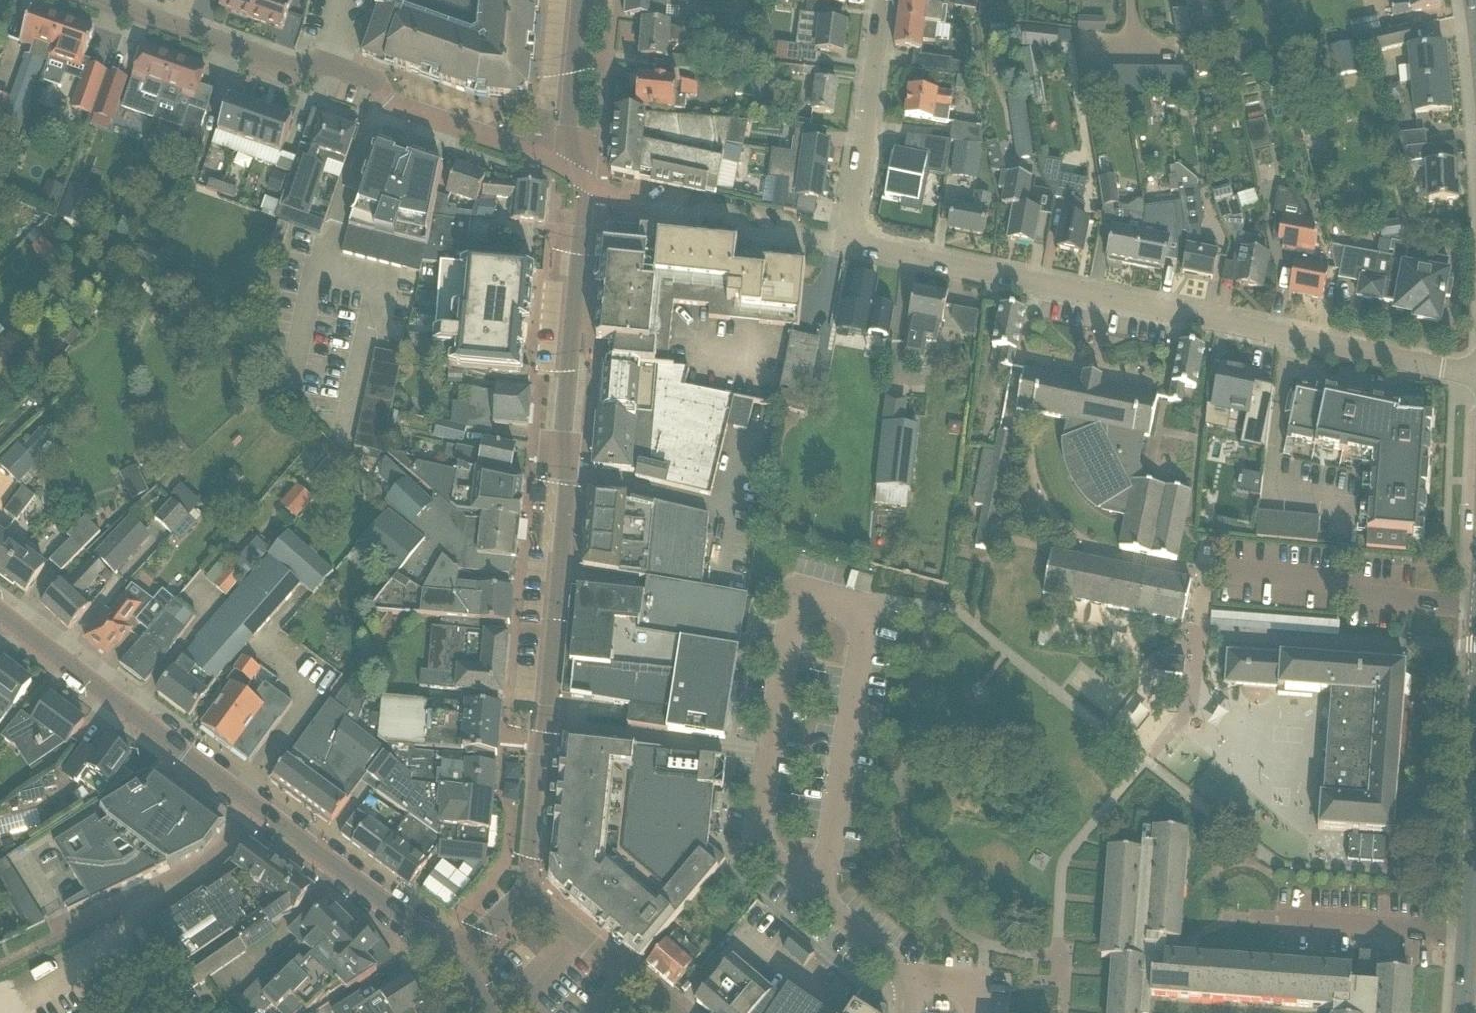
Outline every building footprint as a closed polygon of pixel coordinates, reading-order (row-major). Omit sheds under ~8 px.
[(222,1),(219,8),(251,19),(257,0),(218,0),(222,1)] [(251,19),(282,30),(292,0),(257,0),(251,19)] [(450,0),(376,0),(375,9),(379,9),(362,57),(395,68),(421,78),(423,74),(441,81),(450,0)] [(441,81),(440,85),(466,94),(487,98),(516,101),(528,92),(531,64),(527,63),(529,44),(532,44),(535,16),(532,16),(533,0),(450,0),(441,81)] [(690,0),(626,0),(625,16),(661,18),(662,2),(690,3),(690,0)] [(939,7),(927,6),(927,0),(900,0),(898,22),(937,26),(939,7)] [(961,8),(960,18),(974,20),(977,0),(955,0),(954,7),(961,8)] [(1235,19),(1230,0),(1224,0),(1214,2),(1218,22),(1235,19)] [(1265,11),(1280,6),(1279,0),(1263,0),(1265,11)] [(1420,12),(1440,9),(1438,0),(1408,0),(1408,1),(1389,4),(1391,17),(1420,12)] [(979,4),(978,16),(989,18),(991,6),(979,4)] [(62,20),(31,9),(19,41),(33,46),(29,56),(25,55),(2,121),(6,123),(21,128),(22,128),(45,63),(47,64),(48,61),(62,20)] [(1186,9),(1170,11),(1173,34),(1189,32),(1186,9)] [(819,53),(823,54),(843,56),(847,26),(822,23),(823,18),(807,16),(802,48),(780,45),(773,15),(766,17),(772,40),(771,40),(774,53),(777,53),(776,60),(799,63),(803,64),(803,65),(819,67),(821,68),(822,56),(818,56),(819,53)] [(47,64),(41,81),(59,88),(63,76),(66,70),(68,64),(81,69),(84,58),(87,49),(94,31),(62,20),(48,61),(47,64)] [(1105,21),(1080,20),(1079,32),(1105,33),(1105,21)] [(949,28),(937,26),(898,22),(895,49),(921,52),(922,41),(934,43),(935,38),(947,40),(949,28)] [(668,28),(668,26),(644,24),(641,57),(665,60),(667,43),(705,46),(707,27),(686,26),(686,30),(668,28)] [(1057,42),(1072,44),(1070,32),(1024,27),(1024,28),(1015,26),(1013,43),(1021,46),(1021,47),(1056,52),(1057,42)] [(1374,53),(1411,44),(1408,27),(1370,35),(1374,53)] [(1254,63),(1251,44),(1233,47),(1237,66),(1254,63)] [(1359,73),(1352,44),(1327,49),(1333,79),(1359,73)] [(160,100),(165,85),(174,59),(142,48),(122,107),(139,113),(145,95),(160,100)] [(1409,67),(1410,83),(1446,80),(1443,48),(1408,52),(1409,67)] [(916,55),(913,71),(916,71),(925,73),(949,76),(953,76),(958,77),(970,79),(969,65),(961,63),(951,62),(951,60),(916,55)] [(669,69),(704,71),(705,59),(677,57),(670,56),(670,59),(669,69)] [(165,85),(160,100),(179,106),(182,98),(194,102),(205,70),(174,59),(165,85)] [(802,75),(803,65),(803,64),(799,63),(776,60),(775,72),(802,75)] [(1279,63),(1268,65),(1270,75),(1281,73),(1279,63)] [(72,107),(90,114),(105,71),(87,65),(72,107)] [(803,65),(802,75),(818,78),(819,67),(803,65)] [(1410,83),(1409,67),(1398,68),(1400,84),(1410,83)] [(1100,70),(1087,70),(1086,93),(1100,93),(1100,70)] [(1112,70),(1100,70),(1100,93),(1111,94),(1112,70)] [(1112,70),(1111,94),(1124,94),(1124,71),(1112,70)] [(916,71),(915,82),(923,83),(925,73),(916,71)] [(1136,71),(1124,71),(1124,94),(1135,94),(1136,71)] [(1136,71),(1135,94),(1148,94),(1149,71),(1136,71)] [(1149,71),(1148,94),(1160,95),(1160,71),(1149,71)] [(1160,95),(1165,95),(1172,95),(1173,72),(1160,71),(1160,95)] [(94,116),(111,122),(127,79),(109,72),(94,116)] [(1172,95),(1186,95),(1186,72),(1173,72),(1172,95)] [(764,96),(765,90),(766,80),(737,77),(735,94),(764,96)] [(969,90),(970,79),(958,77),(956,88),(969,90)] [(697,84),(653,81),(632,79),(632,92),(638,92),(637,109),(674,112),(674,110),(685,111),(686,97),(696,98),(697,84)] [(1413,115),(1429,114),(1449,112),(1446,80),(1410,83),(1413,115)] [(837,87),(818,84),(815,83),(811,113),(833,116),(837,87)] [(1389,99),(1401,98),(1400,86),(1388,87),(1389,99)] [(905,118),(924,121),(931,123),(947,125),(949,111),(951,96),(909,89),(905,118)] [(1172,95),(1165,95),(1165,109),(1186,109),(1187,95),(1186,95),(1172,95)] [(1009,100),(1017,159),(1033,157),(1025,98),(1009,100)] [(1132,124),(1153,120),(1148,98),(1129,101),(1132,124)] [(239,140),(251,106),(230,99),(218,133),(239,140)] [(261,110),(251,106),(239,140),(260,147),(272,113),(261,110)] [(189,108),(177,141),(200,150),(205,137),(201,128),(206,113),(189,108)] [(272,113),(260,147),(281,155),(293,120),(272,113)] [(614,144),(671,148),(674,117),(636,114),(616,113),(614,144)] [(286,185),(278,207),(289,211),(307,217),(308,217),(330,154),(345,160),(348,149),(355,130),(311,115),(303,140),(313,143),(311,149),(300,145),(293,165),(293,166),(290,174),(286,185)] [(671,148),(663,186),(716,197),(720,177),(731,121),(674,117),(671,148)] [(1311,117),(1298,120),(1301,133),(1309,132),(1313,125),(1311,117)] [(1269,131),(1266,119),(1249,123),(1252,135),(1269,131)] [(731,121),(729,129),(746,133),(748,123),(731,121)] [(979,128),(952,123),(949,141),(982,146),(979,128)] [(771,152),(769,166),(825,174),(826,163),(832,164),(834,152),(828,152),(829,146),(806,143),(807,133),(795,131),(791,154),(771,152)] [(1406,150),(1426,148),(1426,147),(1424,147),(1423,134),(1399,137),(1403,150),(1403,151),(1406,150)] [(895,151),(886,199),(902,202),(904,203),(905,201),(904,201),(905,198),(924,202),(929,176),(945,179),(952,145),(924,140),(921,156),(905,153),(895,151)] [(611,175),(663,186),(671,148),(614,144),(611,175)] [(980,148),(956,144),(951,176),(975,179),(980,148)] [(427,247),(430,232),(433,217),(437,196),(443,169),(409,157),(409,158),(397,154),(397,153),(376,146),(360,192),(349,226),(353,228),(375,233),(384,236),(409,242),(427,247)] [(726,146),(723,162),(738,165),(742,149),(726,146)] [(1406,150),(1403,151),(1407,164),(1429,161),(1429,182),(1425,183),(1422,185),(1420,191),(1421,195),(1422,200),(1425,202),(1430,202),(1430,207),(1462,206),(1462,186),(1458,186),(1458,166),(1453,166),(1444,166),(1436,166),(1434,147),(1426,148),(1406,150)] [(293,166),(293,165),(280,160),(277,169),(290,174),(293,166)] [(1066,201),(1056,253),(1082,257),(1087,226),(1080,224),(1083,206),(1082,206),(1087,181),(1058,176),(1061,164),(1037,160),(1042,181),(1054,199),(1066,201)] [(477,203),(480,194),(486,175),(456,165),(447,192),(477,203)] [(823,185),(825,174),(769,166),(767,180),(788,183),(784,206),(797,208),(798,198),(821,201),(822,196),(828,197),(829,186),(823,185)] [(275,174),(269,191),(281,195),(287,178),(275,174)] [(1012,224),(1008,244),(1035,249),(1038,229),(1042,211),(1038,210),(1037,210),(1039,196),(1030,194),(1032,181),(1015,178),(1015,176),(1002,174),(998,190),(1003,191),(1001,204),(1010,206),(1015,207),(1012,224)] [(1115,176),(1098,179),(1103,210),(1119,208),(1115,176)] [(1176,177),(1168,178),(1169,193),(1178,192),(1176,177)] [(944,181),(939,202),(954,205),(949,231),(983,237),(987,217),(994,219),(998,200),(990,199),(990,198),(989,198),(992,184),(963,178),(961,184),(944,181)] [(220,194),(223,185),(221,185),(210,181),(207,190),(220,194)] [(484,182),(483,196),(496,197),(513,199),(511,222),(522,223),(542,225),(546,188),(514,185),(484,182)] [(48,183),(41,202),(57,208),(63,189),(48,183)] [(233,189),(223,185),(220,194),(233,199),(237,190),(233,189)] [(94,197),(69,187),(56,218),(81,228),(94,197)] [(1230,188),(1214,193),(1216,205),(1222,225),(1227,223),(1236,252),(1233,269),(1238,270),(1236,286),(1262,290),(1265,271),(1268,258),(1256,256),(1259,238),(1242,234),(1245,220),(1237,199),(1234,200),(1230,188)] [(1184,276),(1212,281),(1216,257),(1217,250),(1217,249),(1217,248),(1216,247),(1216,246),(1214,245),(1199,242),(1203,220),(1198,190),(1178,192),(1180,205),(1183,227),(1183,229),(1182,235),(1187,236),(1184,251),(1188,252),(1184,276)] [(1276,217),(1272,237),(1273,243),(1284,245),(1283,252),(1297,255),(1299,243),(1303,244),(1303,242),(1310,243),(1312,233),(1311,233),(1313,221),(1303,219),(1299,211),(1289,192),(1278,190),(1273,217),(1276,217)] [(454,221),(469,222),(470,221),(473,213),(456,211),(457,207),(447,206),(448,199),(437,196),(433,217),(454,221)] [(473,213),(471,218),(494,220),(495,216),(496,203),(482,202),(477,201),(477,203),(473,213)] [(1141,234),(1135,267),(1164,272),(1167,253),(1169,241),(1181,243),(1182,235),(1183,229),(1183,227),(1180,205),(1144,210),(1144,218),(1141,234)] [(278,207),(274,219),(279,221),(289,225),(293,226),(319,235),(323,223),(308,217),(307,217),(289,211),(278,207)] [(1107,262),(1135,267),(1141,234),(1144,218),(1116,213),(1107,262)] [(433,217),(430,232),(445,235),(440,263),(464,265),(467,243),(469,222),(454,221),(433,217)] [(282,245),(289,225),(278,221),(272,241),(282,245)] [(1382,237),(1401,235),(1400,222),(1380,225),(1382,237)] [(601,303),(597,343),(612,344),(610,363),(667,370),(673,306),(710,309),(708,321),(730,323),(730,316),(742,316),(760,318),(759,326),(799,330),(806,266),(749,260),(750,252),(737,250),(738,244),(681,239),(681,233),(609,226),(605,266),(601,303)] [(354,257),(361,230),(348,227),(342,254),(354,257)] [(354,257),(366,260),(373,233),(361,230),(354,257)] [(445,235),(430,232),(427,247),(423,262),(440,264),(440,263),(445,235)] [(373,233),(366,260),(378,263),(385,236),(373,233)] [(1297,255),(1289,295),(1323,302),(1329,267),(1312,264),(1318,235),(1312,233),(1310,243),(1303,242),(1303,244),(1299,243),(1297,255)] [(385,236),(378,263),(390,266),(397,239),(385,236)] [(44,238),(32,251),(44,263),(56,250),(44,238)] [(409,243),(397,239),(390,266),(402,269),(409,243)] [(1397,305),(1404,267),(1408,244),(1391,241),(1389,252),(1393,252),(1393,257),(1330,246),(1336,270),(1340,270),(1338,280),(1356,283),(1357,279),(1361,280),(1358,298),(1376,301),(1397,305)] [(467,243),(464,265),(483,267),(485,245),(467,243)] [(414,244),(407,270),(419,274),(422,263),(426,247),(414,244)] [(1397,305),(1396,311),(1410,314),(1410,311),(1416,312),(1415,319),(1439,323),(1443,299),(1444,299),(1444,297),(1450,298),(1453,282),(1446,281),(1447,275),(1449,261),(1425,257),(1422,270),(1404,267),(1397,305)] [(520,352),(522,352),(524,332),(521,332),(522,326),(524,327),(525,322),(523,322),(524,315),(522,313),(531,305),(532,297),(530,296),(531,290),(532,290),(534,272),(483,267),(464,265),(440,263),(440,264),(433,347),(450,348),(448,367),(506,382),(527,385),(528,375),(520,374),(522,358),(519,358),(520,352)] [(888,339),(890,329),(894,309),(873,305),(878,282),(853,277),(849,297),(847,307),(841,306),(836,333),(866,338),(867,336),(888,339)] [(922,355),(925,342),(935,344),(939,328),(942,328),(949,296),(915,289),(908,321),(913,322),(907,352),(922,355)] [(169,326),(177,316),(167,308),(159,318),(169,326)] [(1001,308),(997,329),(989,366),(1000,368),(1003,351),(1016,354),(1024,313),(1001,308)] [(69,326),(63,334),(73,343),(80,336),(69,326)] [(791,337),(776,408),(803,414),(818,342),(791,337)] [(1205,351),(1181,346),(1169,404),(1182,406),(1186,389),(1197,392),(1205,351)] [(402,355),(375,349),(372,361),(400,367),(402,355)] [(369,374),(397,380),(400,367),(372,361),(369,374)] [(594,448),(592,470),(636,474),(636,479),(710,497),(719,460),(724,439),(726,430),(745,434),(748,420),(751,405),(682,392),(686,372),(667,370),(610,363),(607,363),(605,385),(603,406),(601,420),(597,419),(596,427),(594,448)] [(1213,407),(1213,409),(1231,412),(1246,416),(1244,426),(1243,426),(1241,436),(1242,436),(1240,447),(1253,449),(1252,450),(1265,453),(1273,387),(1255,384),(1256,380),(1248,378),(1250,371),(1222,365),(1221,370),(1220,369),(1219,369),(1215,386),(1218,386),(1213,407)] [(1016,410),(1037,415),(1069,421),(1069,420),(1074,421),(1077,428),(1069,432),(1073,441),(1067,444),(1071,453),(1067,455),(1071,464),(1068,466),(1082,494),(1085,492),(1090,501),(1094,499),(1098,508),(1105,505),(1109,514),(1118,509),(1122,516),(1126,517),(1119,550),(1176,562),(1190,495),(1144,486),(1135,467),(1136,461),(1138,462),(1142,441),(1140,441),(1141,437),(1149,438),(1158,399),(1099,387),(1101,379),(1084,375),(1082,383),(1026,371),(1016,410)] [(369,374),(367,386),(395,392),(397,380),(369,374)] [(367,386),(364,398),(392,404),(395,392),(367,386)] [(41,387),(32,398),(42,407),(51,397),(41,387)] [(1287,405),(1284,417),(1291,418),(1286,440),(1336,451),(1347,398),(1336,395),(1337,393),(1317,389),(1316,391),(1298,387),(1293,406),(1287,405)] [(494,425),(507,425),(527,427),(530,390),(497,388),(496,395),(492,394),(492,392),(470,388),(467,429),(494,435),(494,425)] [(1348,395),(1347,398),(1336,451),(1372,458),(1398,418),(1399,409),(1383,405),(1383,403),(1373,401),(1373,403),(1361,401),(1362,398),(1348,395)] [(888,418),(907,420),(909,399),(890,397),(888,418)] [(364,398),(362,410),(389,416),(390,412),(392,404),(364,398)] [(362,410),(359,422),(387,428),(387,427),(389,416),(362,410)] [(389,416),(387,427),(395,429),(398,414),(390,412),(389,416)] [(1427,479),(1428,468),(1426,468),(1427,457),(1430,457),(1431,443),(1428,443),(1430,429),(1432,429),(1432,419),(1422,418),(1422,420),(1398,418),(1372,458),(1371,474),(1427,479)] [(437,421),(433,436),(463,443),(466,428),(437,421)] [(359,422),(356,434),(384,440),(387,428),(359,422)] [(911,493),(918,429),(883,425),(875,488),(877,488),(875,505),(906,508),(909,492),(911,493)] [(0,464),(0,467),(18,485),(38,465),(33,460),(53,439),(42,428),(22,449),(18,445),(0,464)] [(1012,435),(999,432),(975,548),(988,551),(1012,435)] [(356,434),(354,447),(381,453),(384,440),(356,434)] [(453,462),(490,470),(510,474),(515,450),(484,443),(482,453),(457,448),(453,462)] [(519,520),(519,521),(520,521),(522,498),(524,482),(522,482),(458,467),(457,472),(418,464),(415,468),(406,461),(407,456),(394,453),(392,459),(435,496),(456,514),(519,520)] [(393,507),(357,547),(369,557),(395,578),(401,571),(405,566),(425,540),(451,567),(460,571),(512,576),(512,570),(509,567),(511,548),(516,549),(519,521),(519,520),(456,514),(435,496),(432,504),(385,459),(381,480),(395,492),(386,501),(393,507)] [(244,476),(235,468),(227,476),(236,484),(244,476)] [(148,493),(137,471),(122,478),(133,500),(148,493)] [(1239,486),(1238,492),(1250,495),(1260,498),(1263,477),(1254,475),(1254,476),(1242,473),(1240,479),(1239,479),(1238,485),(1239,486)] [(1422,538),(1423,528),(1421,528),(1422,514),(1425,514),(1426,500),(1423,500),(1424,489),(1426,489),(1427,479),(1371,474),(1366,531),(1368,531),(1367,547),(1406,551),(1407,535),(1412,535),(1412,537),(1422,538)] [(179,483),(170,494),(184,507),(183,509),(188,514),(199,501),(179,483)] [(314,498),(299,485),(283,502),(299,516),(314,498)] [(22,488),(4,511),(17,521),(35,498),(22,488)] [(591,493),(590,493),(589,495),(589,503),(587,521),(589,521),(588,531),(705,553),(708,517),(625,497),(619,496),(599,494),(591,493)] [(171,534),(188,516),(172,500),(154,519),(171,534)] [(188,516),(180,525),(188,532),(202,517),(194,510),(188,516)] [(1271,513),(1259,512),(1257,537),(1269,539),(1271,513)] [(1283,515),(1271,513),(1269,539),(1281,540),(1283,515)] [(1295,516),(1283,515),(1281,540),(1293,541),(1295,516)] [(1307,517),(1295,516),(1293,541),(1305,542),(1307,517)] [(1320,518),(1307,517),(1305,542),(1317,544),(1320,518)] [(67,536),(71,539),(50,562),(61,572),(99,531),(85,518),(67,536)] [(131,519),(110,540),(97,555),(115,572),(129,558),(141,546),(137,542),(146,533),(131,519)] [(701,588),(705,553),(588,531),(587,541),(585,541),(582,569),(701,588)] [(281,607),(301,584),(314,596),(334,573),(289,532),(269,555),(253,573),(253,574),(214,619),(246,647),(281,607)] [(22,551),(0,535),(0,574),(4,576),(22,551)] [(215,586),(226,596),(240,578),(243,580),(270,550),(257,538),(215,586)] [(380,596),(368,613),(388,614),(441,619),(492,623),(508,625),(511,591),(457,586),(458,571),(460,571),(451,567),(425,540),(405,566),(401,571),(395,578),(393,581),(380,596)] [(357,547),(346,559),(358,569),(369,557),(357,547)] [(22,551),(4,576),(26,593),(44,568),(22,551)] [(1190,582),(1051,553),(1042,595),(1182,624),(1190,582)] [(92,606),(81,596),(106,569),(94,558),(69,584),(65,580),(42,604),(69,630),(92,606)] [(573,675),(572,685),(573,686),(582,698),(627,706),(630,706),(627,725),(628,725),(668,731),(719,739),(725,740),(740,650),(739,650),(741,637),(746,608),(747,599),(748,595),(701,588),(647,579),(645,591),(645,596),(581,590),(578,621),(576,634),(575,652),(573,675)] [(120,646),(131,631),(126,627),(149,596),(133,584),(110,615),(106,612),(86,639),(107,655),(116,643),(120,646)] [(137,621),(149,631),(174,602),(163,592),(137,621)] [(145,684),(157,668),(195,617),(174,602),(149,631),(120,665),(145,684)] [(1295,616),(1213,613),(1213,621),(1260,623),(1260,627),(1294,628),(1295,616)] [(190,717),(202,701),(216,682),(215,682),(246,647),(214,619),(196,638),(198,640),(158,693),(190,717)] [(460,705),(492,708),(493,696),(501,697),(507,637),(491,635),(492,623),(441,619),(440,629),(432,629),(428,672),(421,672),(420,687),(456,691),(456,692),(462,692),(460,705)] [(1038,642),(1037,645),(1049,648),(1050,644),(1052,632),(1041,630),(1038,642)] [(1322,798),(1319,798),(1317,831),(1352,833),(1359,833),(1392,836),(1405,667),(1226,653),(1223,686),(1277,691),(1277,696),(1312,699),(1312,693),(1330,695),(1322,798)] [(1185,660),(1162,657),(1155,656),(1153,672),(1182,676),(1185,660)] [(223,742),(254,700),(244,693),(260,671),(248,662),(243,658),(226,682),(232,686),(202,727),(223,742)] [(2,721),(13,706),(14,707),(20,699),(32,683),(4,662),(0,668),(0,720),(2,721)] [(223,742),(250,762),(293,704),(266,684),(254,700),(223,742)] [(334,749),(345,720),(354,698),(356,693),(347,686),(334,704),(330,701),(272,778),(302,800),(332,822),(344,806),(352,796),(349,793),(343,786),(327,766),(334,749)] [(66,746),(72,738),(84,722),(83,721),(82,723),(62,708),(63,706),(52,698),(34,722),(22,713),(9,728),(1,738),(16,749),(30,770),(66,746)] [(388,699),(383,698),(381,716),(380,729),(379,739),(387,747),(421,753),(468,758),(491,760),(492,756),(496,756),(500,709),(492,708),(460,705),(388,699)] [(371,715),(370,728),(380,729),(381,716),(371,715)] [(345,720),(334,749),(358,766),(364,771),(381,748),(357,729),(356,728),(345,720)] [(132,757),(110,741),(98,757),(85,746),(64,774),(77,783),(78,780),(101,797),(131,777),(124,767),(132,757)] [(702,888),(719,868),(725,860),(707,845),(709,828),(716,760),(633,752),(564,745),(550,883),(641,960),(702,888)] [(468,758),(421,753),(387,747),(383,746),(383,754),(417,779),(420,786),(494,794),(496,766),(467,763),(468,758)] [(334,749),(327,766),(343,786),(358,766),(334,749)] [(493,801),(494,794),(420,786),(417,779),(383,754),(382,755),(367,776),(382,787),(377,794),(407,817),(405,820),(443,841),(440,845),(433,855),(440,856),(439,860),(486,865),(493,801)] [(53,774),(21,795),(23,805),(46,799),(45,790),(56,788),(53,774)] [(96,817),(54,843),(71,870),(86,893),(65,906),(69,912),(168,865),(170,867),(205,850),(206,848),(208,844),(212,839),(213,839),(215,837),(218,833),(219,834),(219,833),(220,832),(223,828),(226,824),(164,778),(164,777),(163,777),(163,776),(162,777),(162,778),(159,776),(148,791),(150,792),(144,797),(138,788),(102,810),(107,820),(101,824),(96,817)] [(375,860),(393,837),(387,832),(390,828),(362,807),(358,812),(358,811),(341,835),(359,849),(375,860)] [(443,841),(405,820),(393,837),(375,860),(410,887),(421,872),(433,855),(440,845),(443,841)] [(1153,847),(1142,846),(1142,853),(1109,851),(1101,960),(1111,961),(1107,1012),(1150,1012),(1151,998),(1153,978),(1174,979),(1175,958),(1177,943),(1179,943),(1186,834),(1155,831),(1153,847)] [(1358,837),(1359,833),(1352,833),(1352,837),(1349,837),(1347,861),(1384,864),(1386,839),(1358,837)] [(151,980),(170,969),(167,965),(164,960),(265,890),(284,865),(254,842),(251,845),(251,844),(239,860),(156,917),(156,916),(141,927),(154,946),(138,958),(151,980)] [(167,965),(170,969),(187,993),(276,934),(270,925),(294,909),(297,908),(307,895),(308,896),(314,887),(310,884),(284,865),(265,890),(164,960),(167,965)] [(272,1007),(359,926),(353,919),(349,923),(329,903),(319,914),(313,908),(300,922),(306,928),(302,933),(309,940),(295,954),(290,949),(278,962),(236,1003),(246,1012),(259,1012),(261,1012),(266,1012),(272,1007)] [(272,1007),(279,1012),(299,1012),(303,1009),(307,1012),(325,994),(328,997),(343,987),(346,991),(377,971),(374,966),(388,956),(376,938),(370,942),(365,936),(366,933),(359,926),(272,1007)] [(701,955),(675,933),(647,965),(674,988),(701,955)] [(814,956),(794,938),(784,950),(804,967),(814,956)] [(1242,1005),(1332,1012),(1409,1012),(1412,976),(1372,973),(1374,955),(1360,954),(1359,972),(1175,958),(1174,979),(1153,978),(1151,998),(1242,1005)] [(788,990),(780,1001),(773,996),(773,995),(762,985),(748,973),(732,960),(696,1003),(708,1012),(823,1012),(788,990)] [(390,988),(367,1002),(361,993),(331,1011),(332,1012),(415,1012),(413,1009),(423,1003),(407,977),(390,988)]
